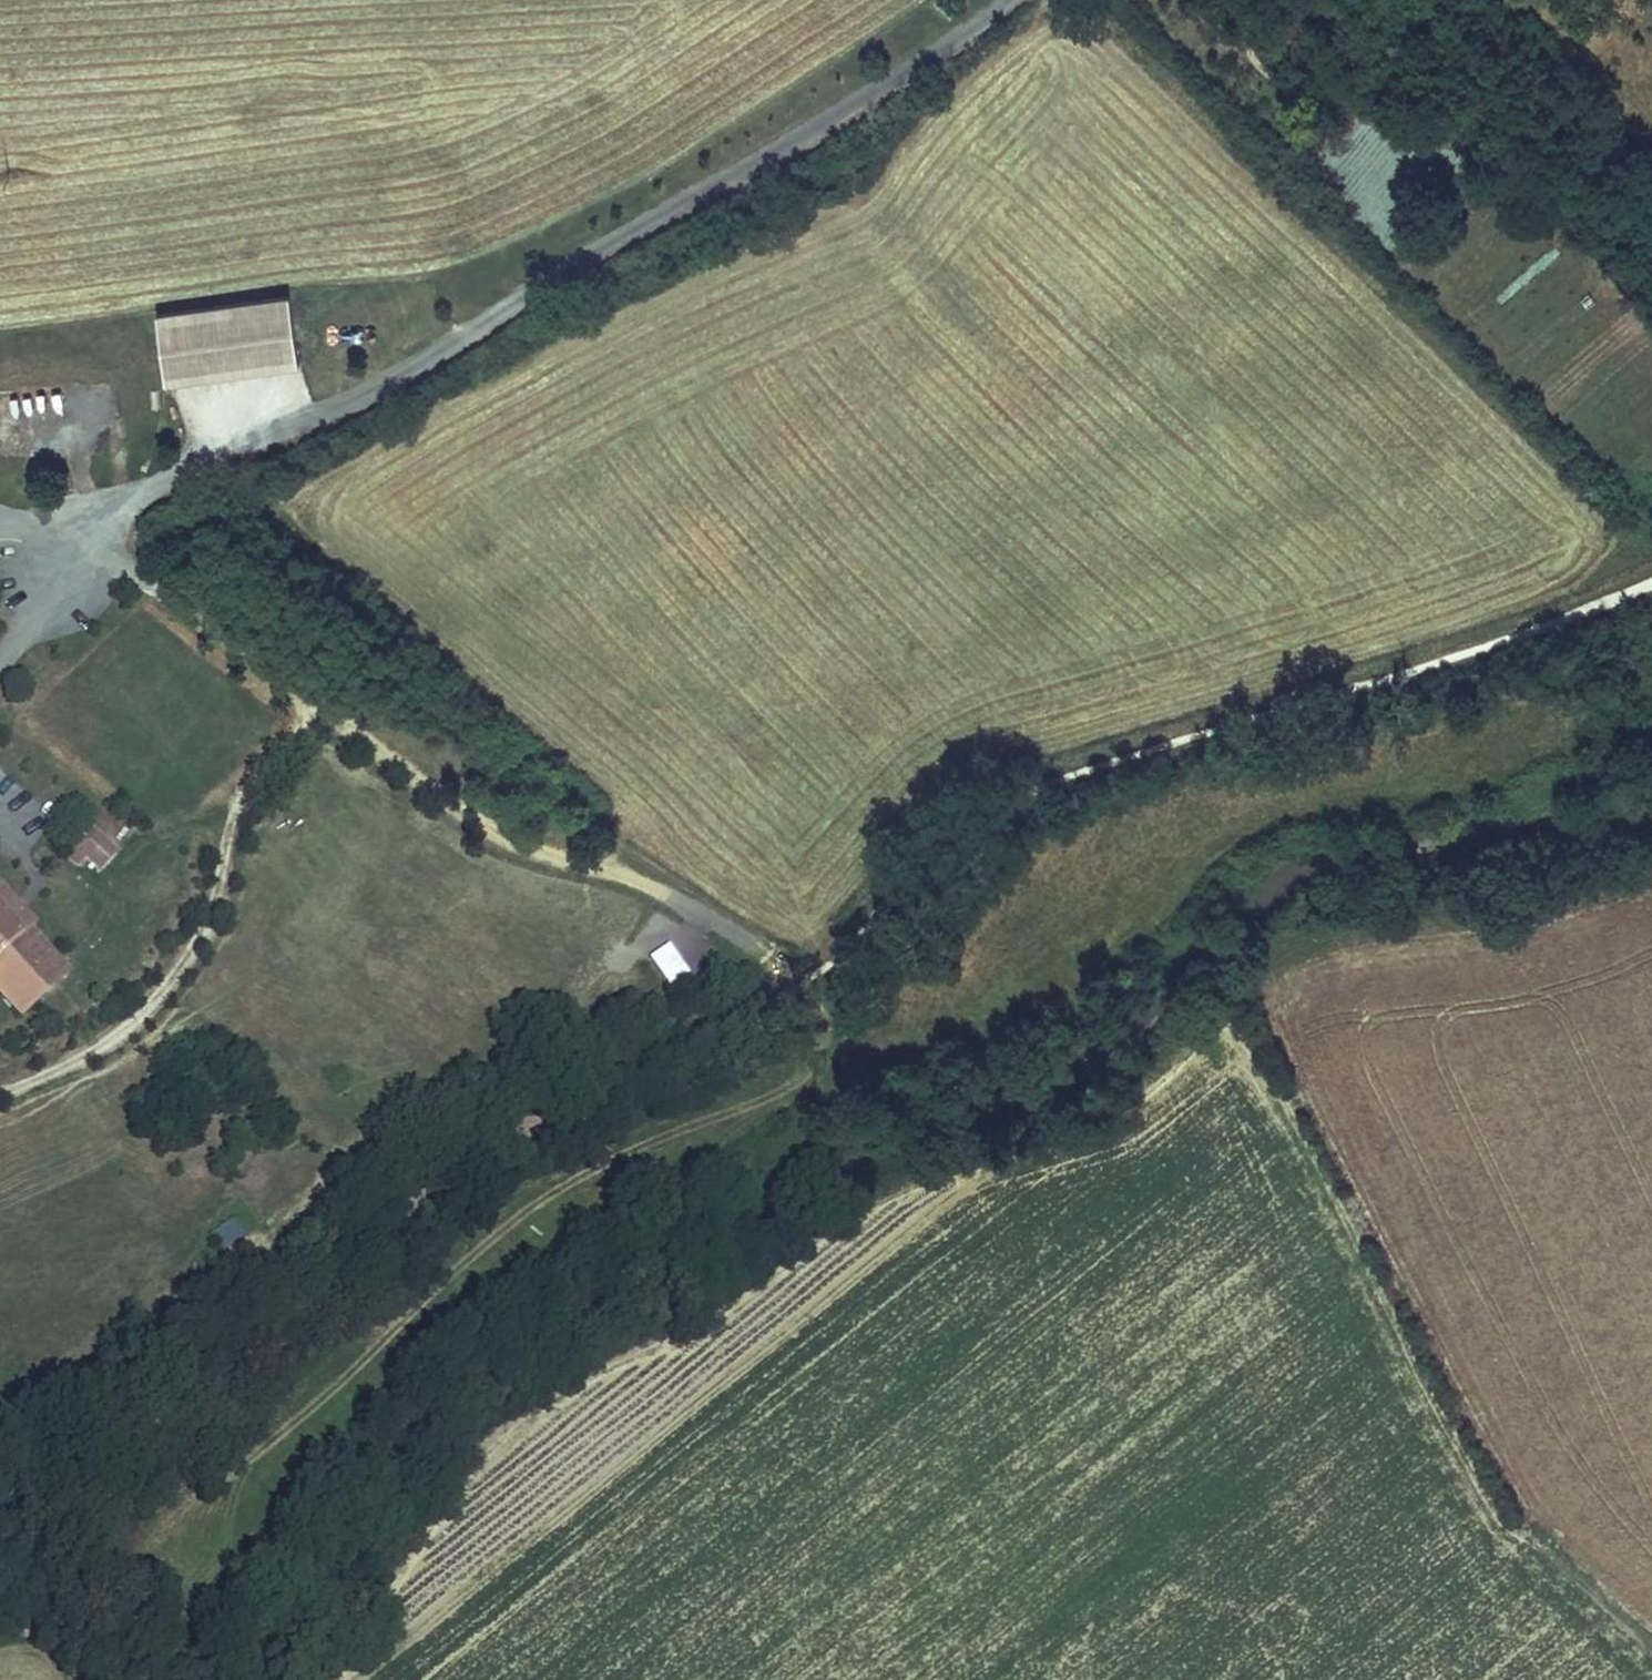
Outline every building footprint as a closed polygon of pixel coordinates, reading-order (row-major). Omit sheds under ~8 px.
[(292,302),(161,322),(171,389),(302,369),(292,302)] [(118,851),(80,815),(54,840),(77,863),(86,855),(101,869),(118,851)] [(18,1011),(67,968),(50,949),(45,955),(19,930),(34,916),(1,881),(0,883),(0,990),(18,1011)] [(235,1221),(209,1232),(218,1254),(244,1243),(235,1221)]
